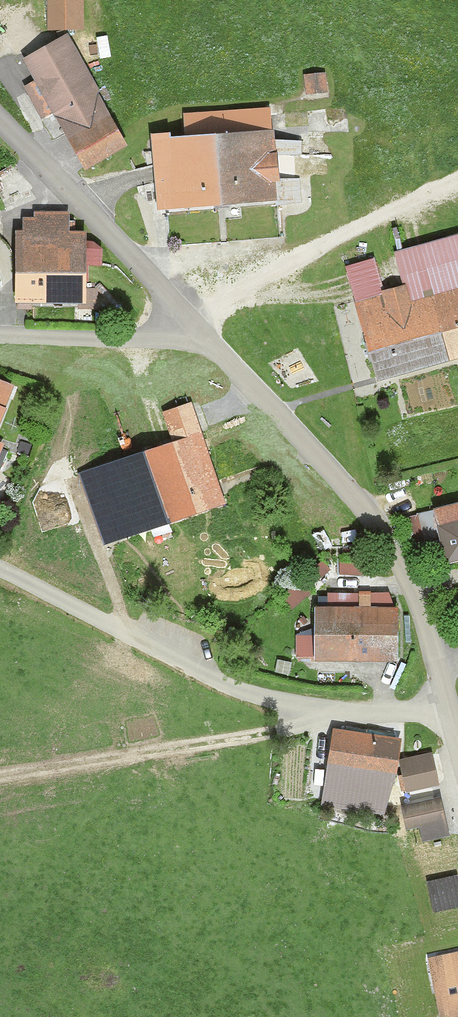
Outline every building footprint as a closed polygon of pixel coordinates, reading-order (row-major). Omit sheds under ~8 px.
[(45,28),(84,27),(84,0),(45,0),(45,28)] [(126,145),(65,31),(19,55),(32,78),(21,84),(39,119),(50,114),(80,170),(126,145)] [(180,111),(181,126),(144,129),(150,209),(235,203),(276,200),(270,105),(180,111)] [(12,227),(14,307),(86,306),(84,226),(12,227)] [(390,247),(400,284),(344,300),(367,380),(457,354),(457,229),(390,247)] [(11,383),(0,378),(0,410),(11,383)] [(99,542),(219,500),(186,399),(156,409),(165,438),(73,470),(99,542)] [(453,499),(424,506),(425,510),(404,514),(410,548),(433,544),(437,561),(457,556),(457,515),(453,499)] [(334,573),(364,573),(364,556),(333,556),(334,573)] [(327,567),(318,557),(299,575),(307,584),(327,567)] [(297,577),(276,594),(285,606),(307,590),(297,577)] [(291,656),(305,656),(305,658),(393,658),(393,605),(366,604),(366,587),(327,586),(327,604),(305,604),(305,629),(292,629),(291,656)] [(320,768),(391,774),(394,732),(324,726),(320,768)] [(403,791),(438,783),(431,752),(396,760),(403,791)] [(401,824),(414,821),(421,841),(447,834),(435,796),(396,806),(401,824)] [(457,906),(457,881),(456,871),(424,878),(432,912),(457,906)] [(421,953),(430,1016),(457,1016),(457,948),(421,953)]
